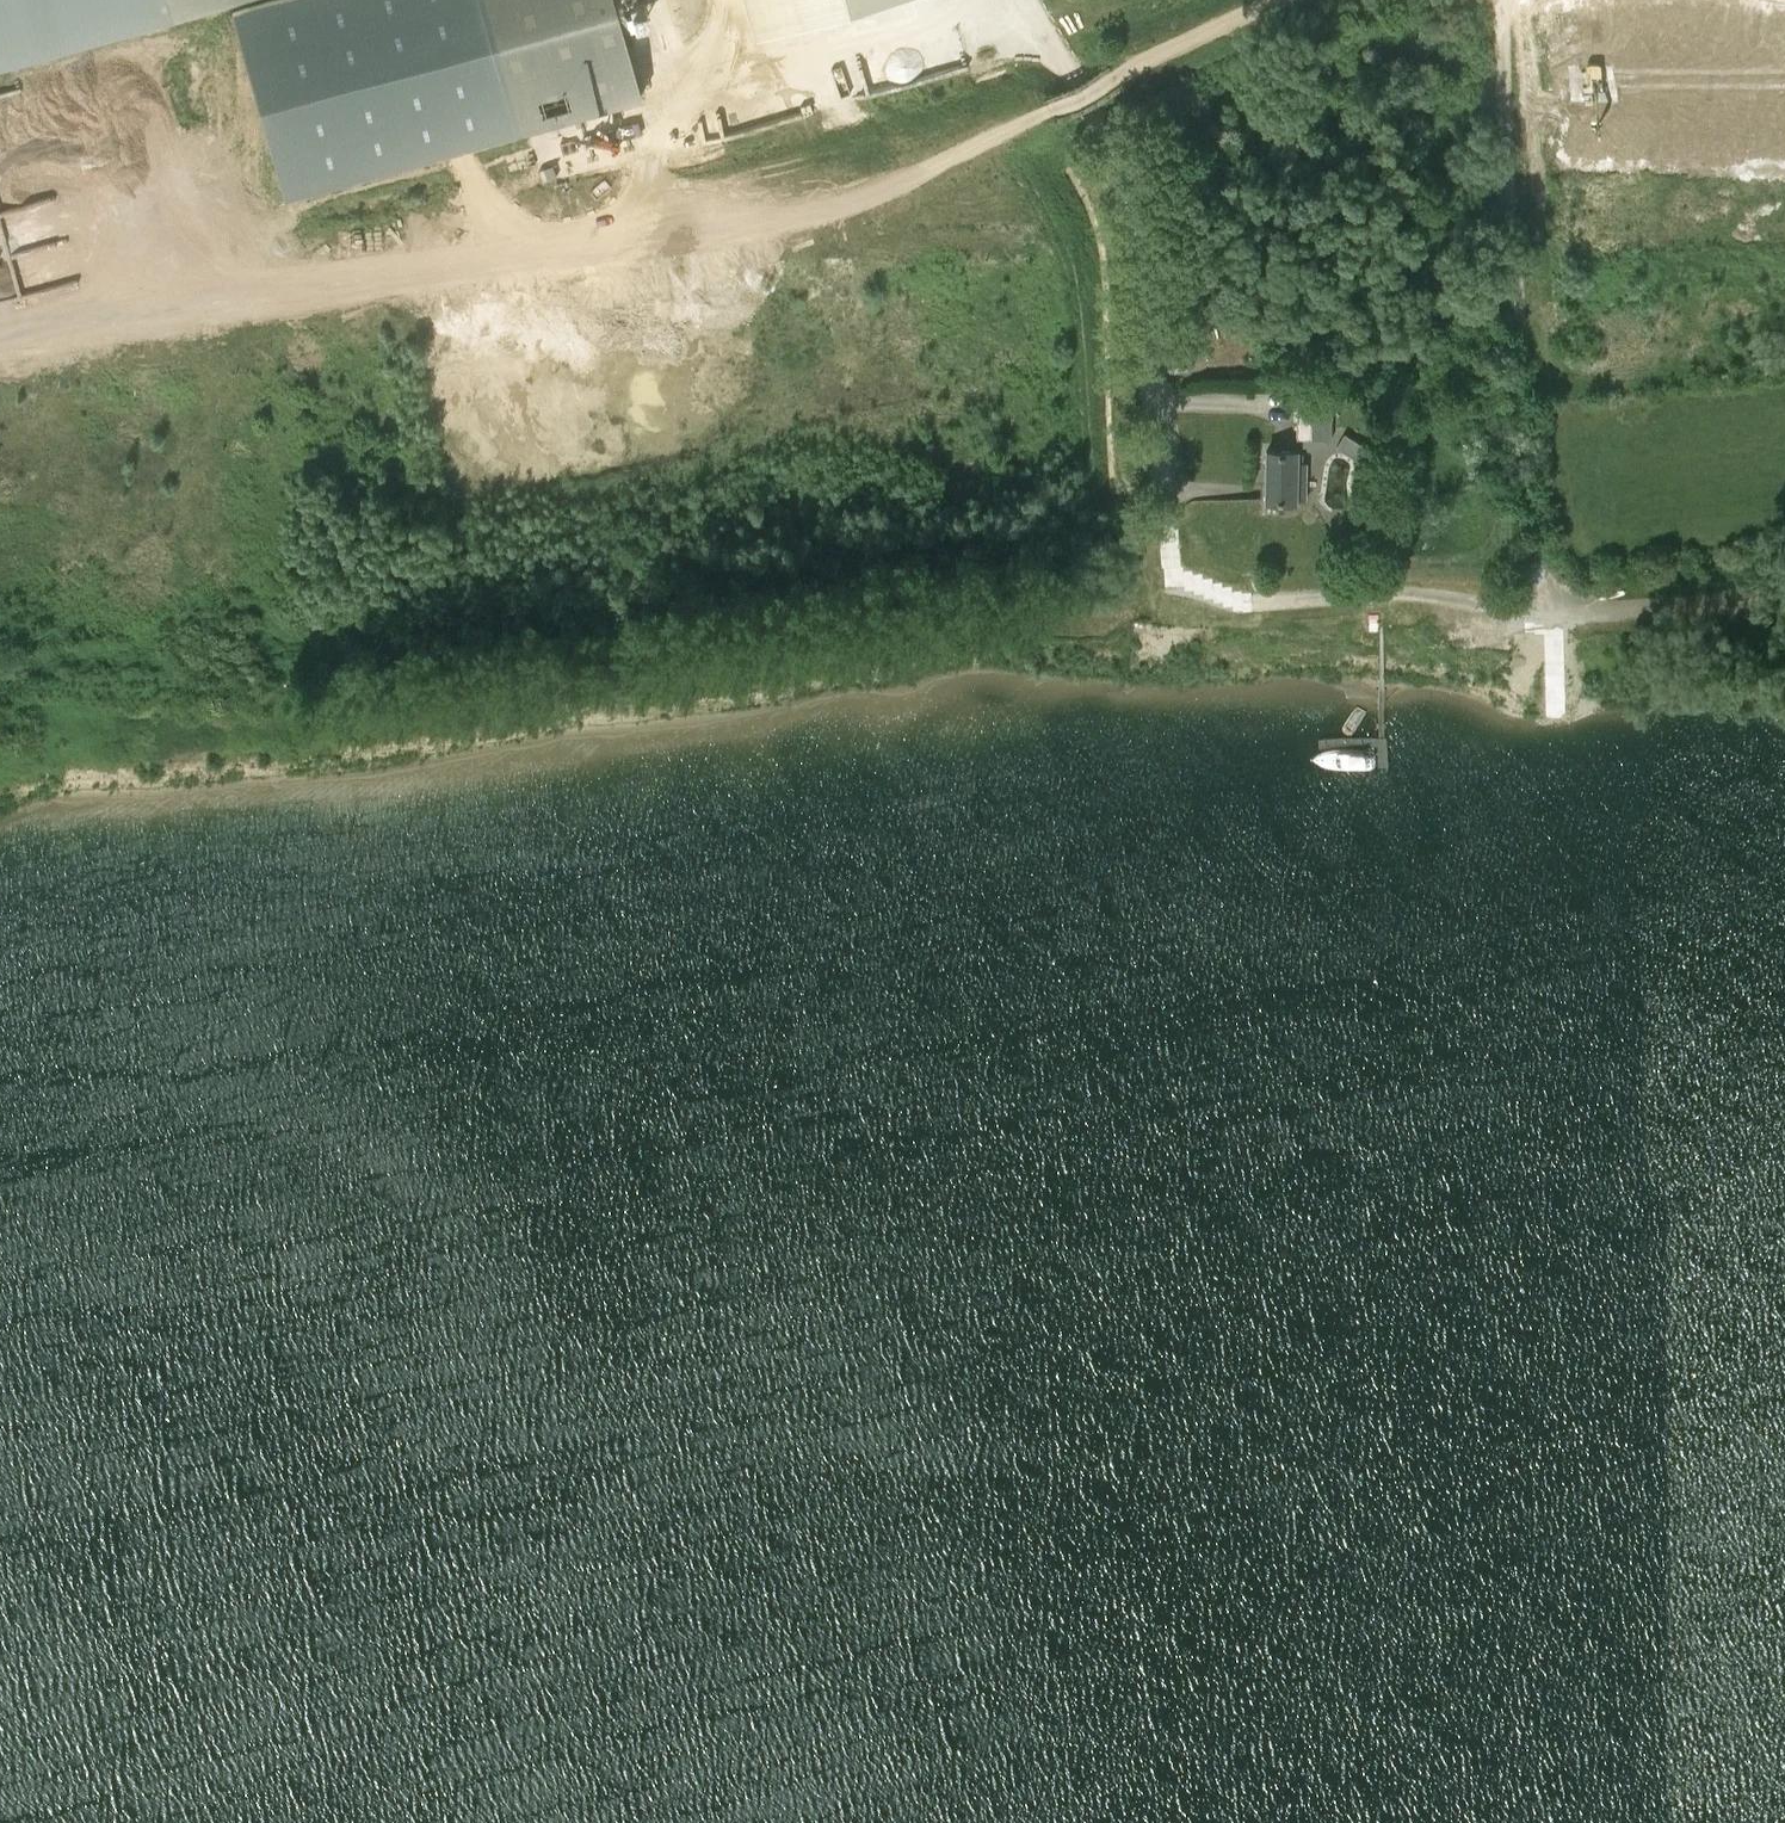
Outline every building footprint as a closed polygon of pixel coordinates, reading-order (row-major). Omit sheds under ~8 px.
[(109,37),(239,0),(0,0),(0,67),(109,37)] [(231,10),(283,198),(641,97),(613,0),(268,0),(231,10)] [(755,33),(875,0),(746,0),(755,33)] [(1300,444),(1331,445),(1333,400),(1302,399),(1300,444)] [(1266,451),(1265,500),(1303,501),(1304,463),(1294,463),(1294,452),(1266,451)] [(1568,655),(1567,625),(1547,625),(1548,656),(1568,655)]
